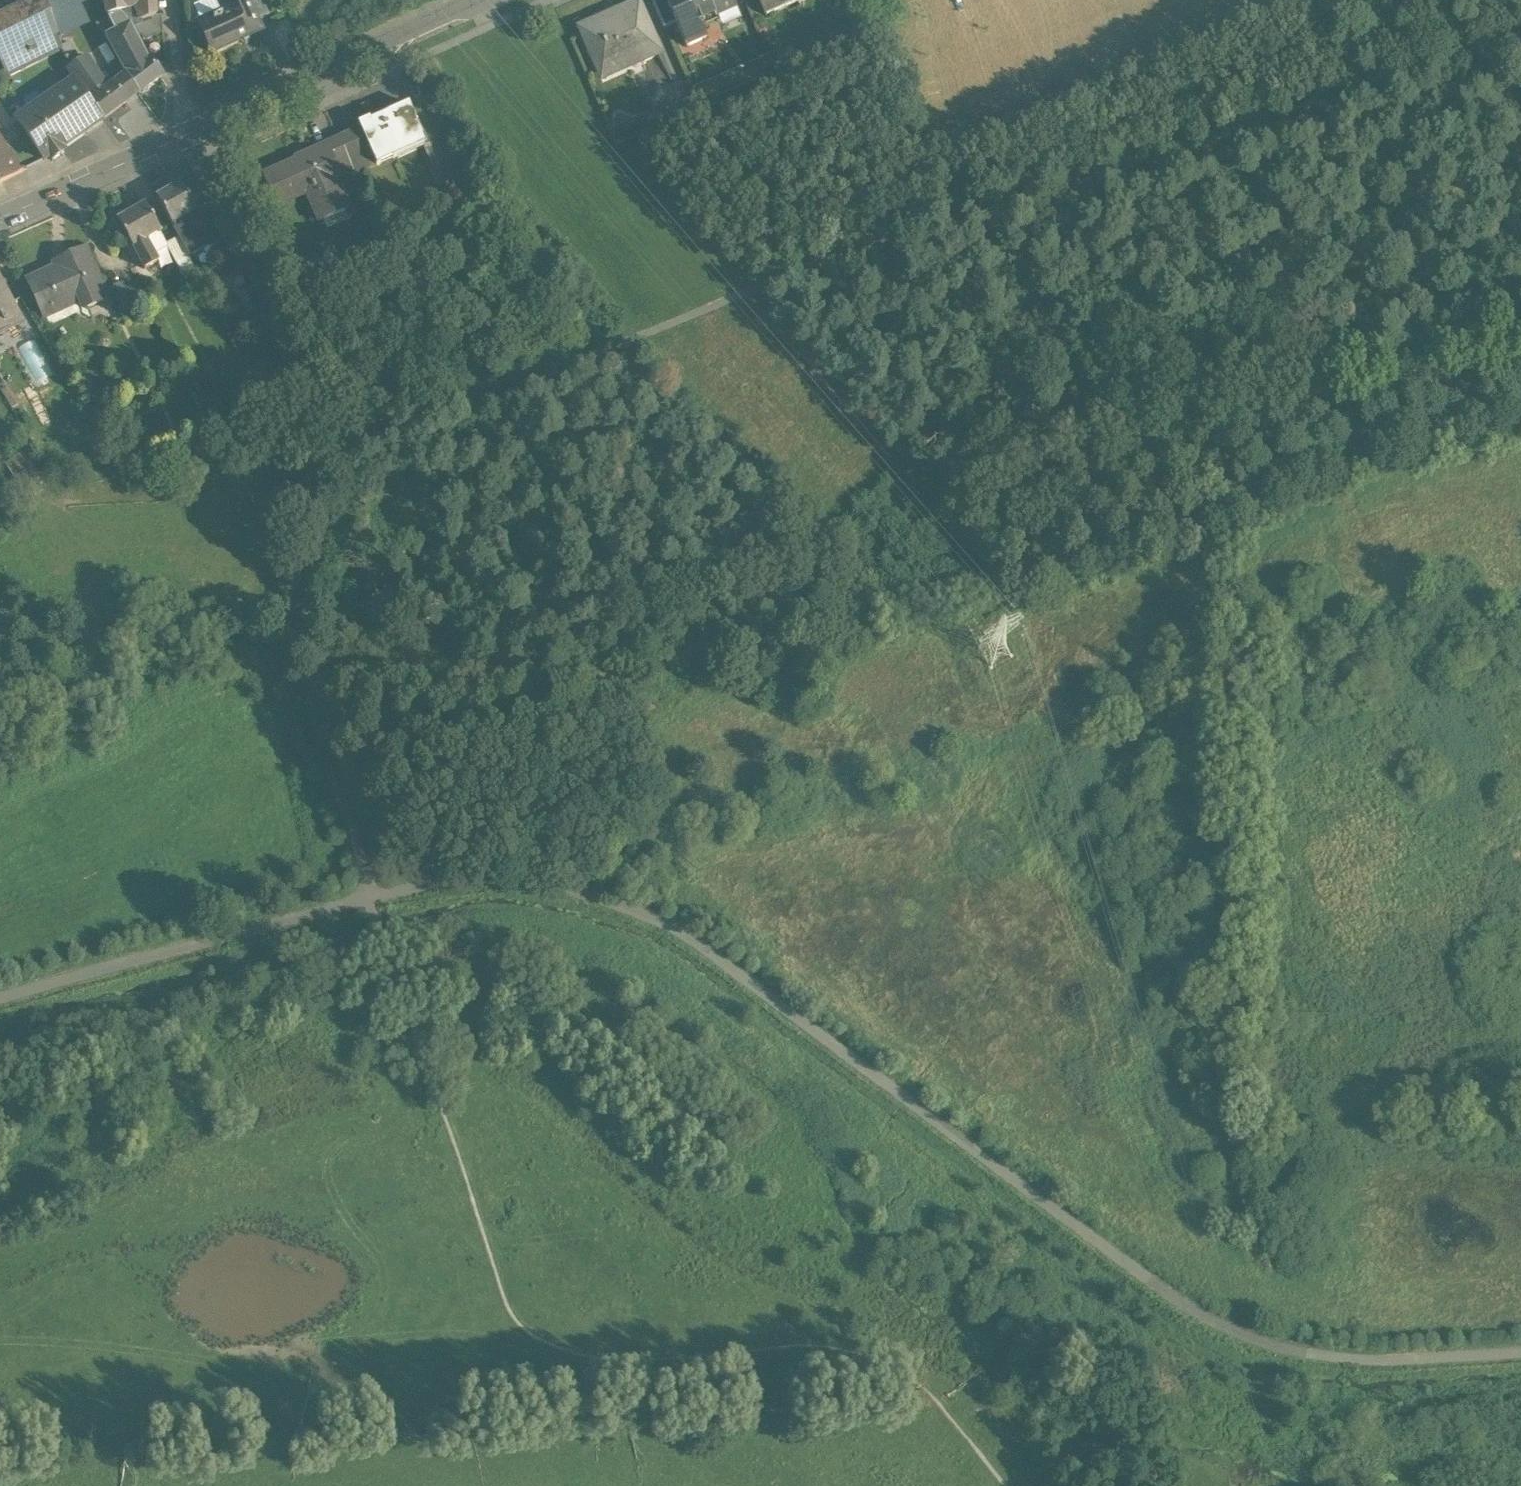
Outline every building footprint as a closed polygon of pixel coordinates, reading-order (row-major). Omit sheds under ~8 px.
[(56,37),(84,26),(72,0),(65,0),(45,9),(56,37)] [(102,1),(103,1),(107,25),(128,17),(126,0),(102,0),(102,1)] [(128,17),(130,37),(142,32),(141,29),(153,25),(155,24),(153,0),(126,0),(128,17)] [(220,4),(228,22),(221,25),(221,24),(212,27),(213,28),(200,34),(212,61),(261,40),(256,29),(243,0),(230,0),(220,4)] [(257,0),(243,0),(256,29),(267,24),(257,0)] [(659,2),(667,21),(686,13),(680,0),(662,0),(659,2)] [(725,0),(680,0),(686,13),(667,21),(673,34),(684,57),(704,48),(697,34),(733,18),(725,0)] [(763,26),(822,0),(752,0),(763,26)] [(0,22),(0,68),(56,41),(56,37),(45,9),(43,2),(0,22)] [(659,2),(647,7),(662,39),(673,34),(667,21),(659,2)] [(635,12),(578,38),(600,87),(657,61),(635,12)] [(128,17),(107,25),(114,38),(120,50),(134,45),(130,37),(128,17)] [(153,25),(141,29),(142,32),(144,36),(156,31),(153,25)] [(120,50),(114,38),(104,44),(126,84),(136,78),(120,50)] [(82,44),(62,59),(68,77),(87,66),(91,63),(82,44)] [(56,45),(29,58),(34,69),(60,56),(56,45)] [(149,68),(147,69),(134,45),(120,50),(136,78),(146,94),(160,84),(149,68)] [(28,59),(3,71),(5,74),(4,75),(8,82),(34,69),(29,58),(28,59)] [(126,84),(108,96),(87,66),(68,77),(74,84),(102,126),(137,101),(126,84)] [(136,78),(126,84),(137,101),(146,94),(136,78)] [(102,127),(75,87),(46,107),(73,146),(102,127)] [(701,91),(693,94),(700,109),(707,105),(701,91)] [(46,107),(16,127),(43,167),(49,163),(51,167),(63,159),(60,155),(73,146),(46,107)] [(357,132),(358,135),(374,172),(423,151),(407,113),(368,129),(368,128),(357,132)] [(374,172),(358,135),(324,148),(340,186),(374,172)] [(0,146),(0,189),(22,178),(0,146)] [(340,186),(324,148),(290,163),(292,167),(261,180),(276,215),(309,201),(321,229),(349,217),(336,187),(340,186)] [(181,190),(155,205),(171,232),(196,218),(181,190)] [(144,211),(116,227),(132,255),(144,275),(157,268),(152,258),(165,251),(159,240),(160,239),(144,211)] [(196,218),(171,232),(188,263),(213,249),(196,218)] [(177,244),(165,251),(175,269),(188,263),(177,244)] [(84,256),(63,265),(64,269),(26,286),(47,332),(49,331),(46,323),(81,307),(85,315),(106,305),(84,256)] [(136,321),(122,289),(108,295),(122,327),(136,321)] [(19,329),(0,293),(0,340),(19,329)] [(265,383),(252,389),(258,400),(270,394),(265,383)] [(362,445),(354,444),(353,456),(361,457),(362,445)]
